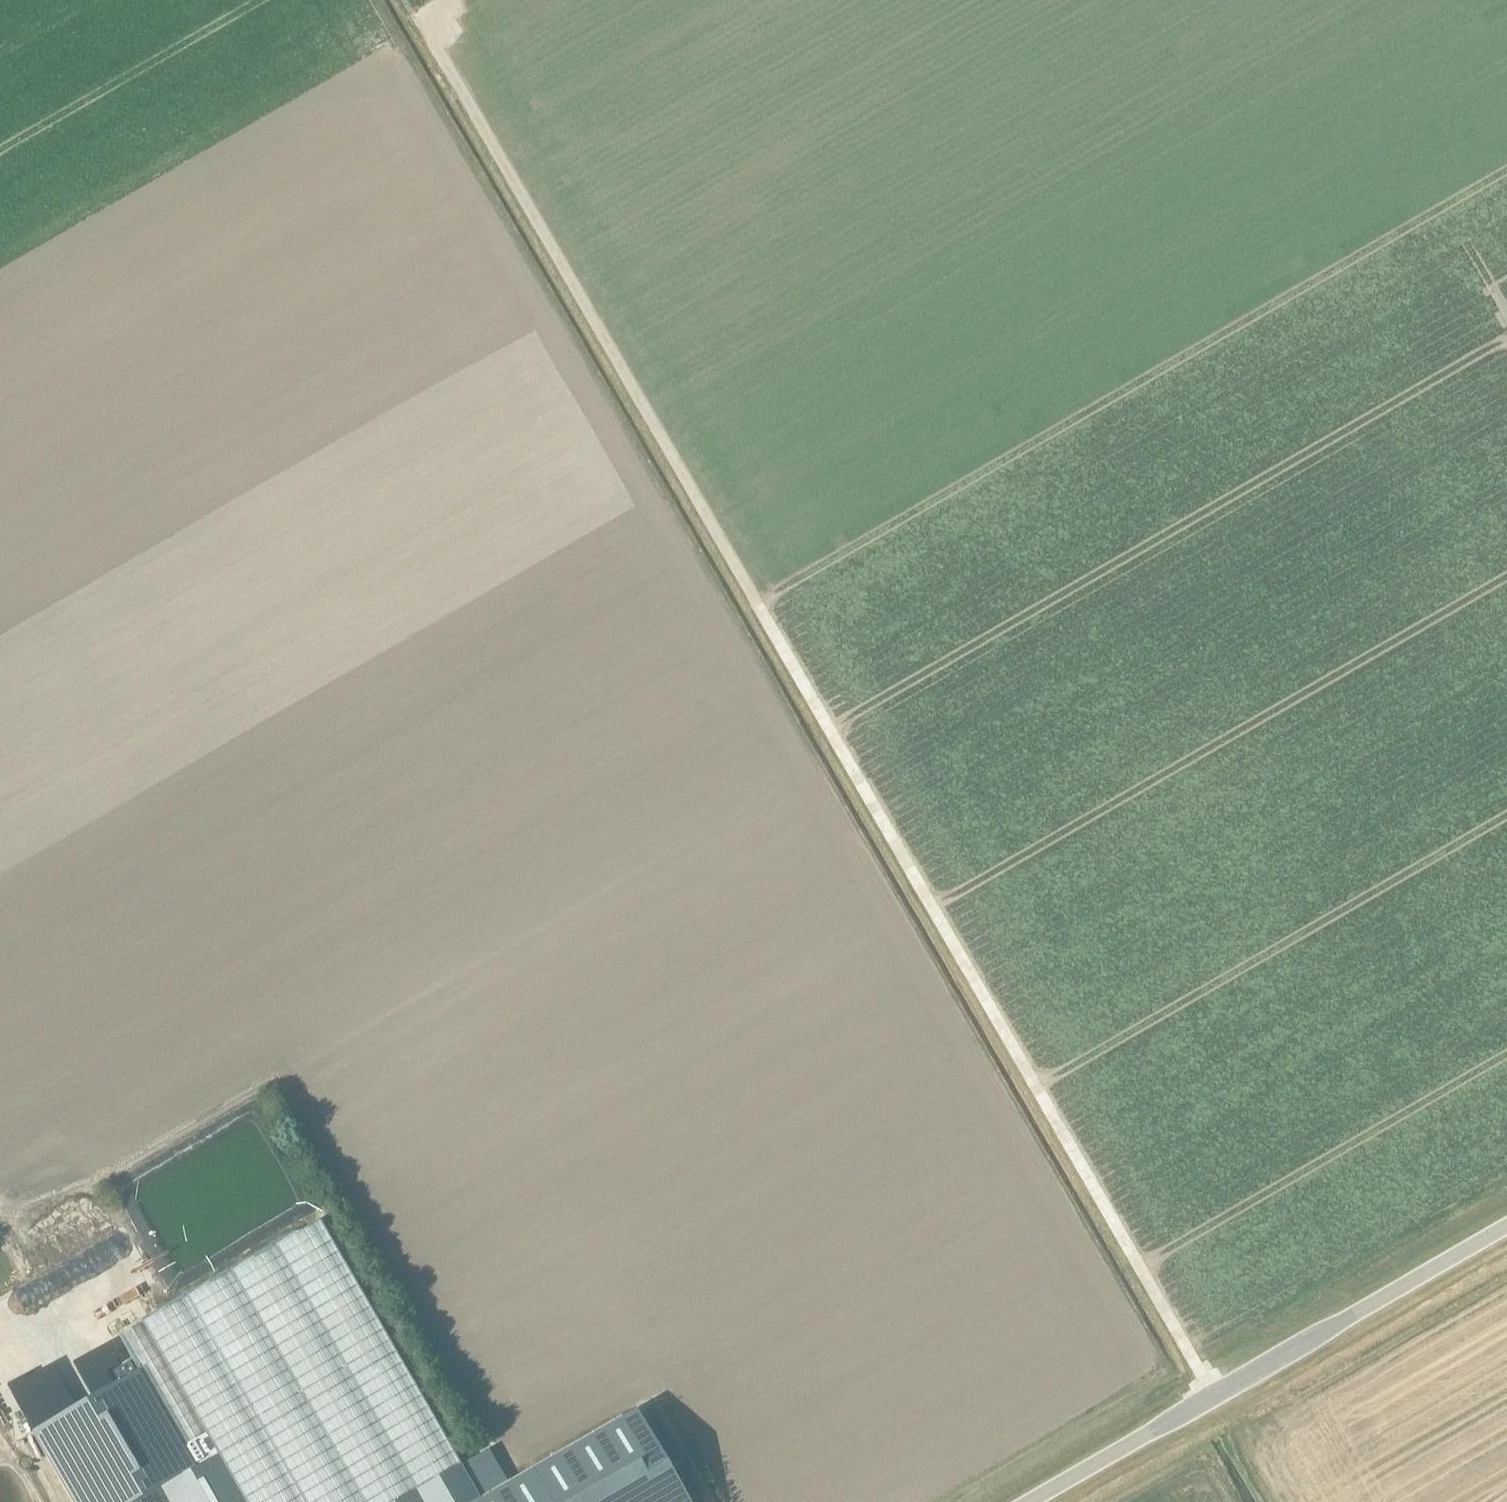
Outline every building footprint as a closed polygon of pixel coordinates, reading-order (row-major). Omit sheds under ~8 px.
[(318,1221),(117,1338),(139,1376),(193,1470),(212,1501),(472,1501),(479,1498),(318,1221)] [(172,1232),(156,1240),(166,1262),(176,1257),(171,1247),(178,1244),(172,1232)] [(42,1255),(37,1238),(23,1243),(29,1260),(42,1255)] [(53,1252),(59,1270),(74,1265),(71,1256),(90,1249),(87,1240),(53,1252)] [(0,1282),(0,1318),(18,1353),(39,1343),(30,1325),(54,1313),(30,1267),(0,1282)] [(71,1501),(138,1501),(152,1494),(193,1470),(139,1376),(34,1437),(71,1501)] [(0,1409),(0,1414),(19,1431),(58,1389),(46,1379),(36,1390),(26,1381),(0,1409)] [(636,1413),(482,1501),(687,1501),(636,1413)] [(193,1470),(152,1494),(156,1501),(212,1501),(193,1470)]
